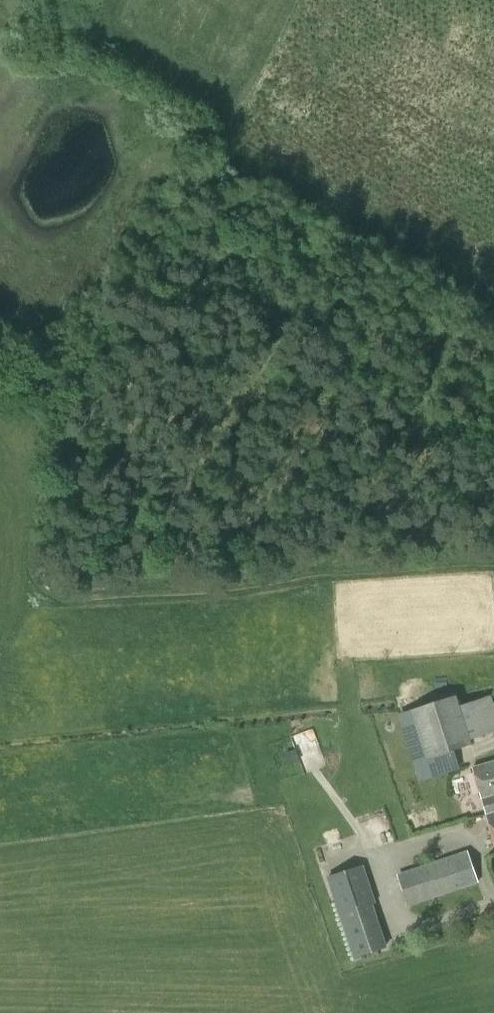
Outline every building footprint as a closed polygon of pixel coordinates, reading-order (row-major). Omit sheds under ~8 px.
[(411,710),(426,760),(471,746),(470,740),(493,732),(493,706),(491,696),(459,706),(456,696),(411,710)] [(268,742),(280,780),(306,772),(304,764),(323,758),(314,729),(268,742)] [(493,812),(493,762),(473,768),(487,814),(493,812)] [(407,907),(478,883),(467,851),(396,875),(407,907)] [(353,959),(387,948),(373,905),(376,904),(363,866),(327,877),(353,959)]
